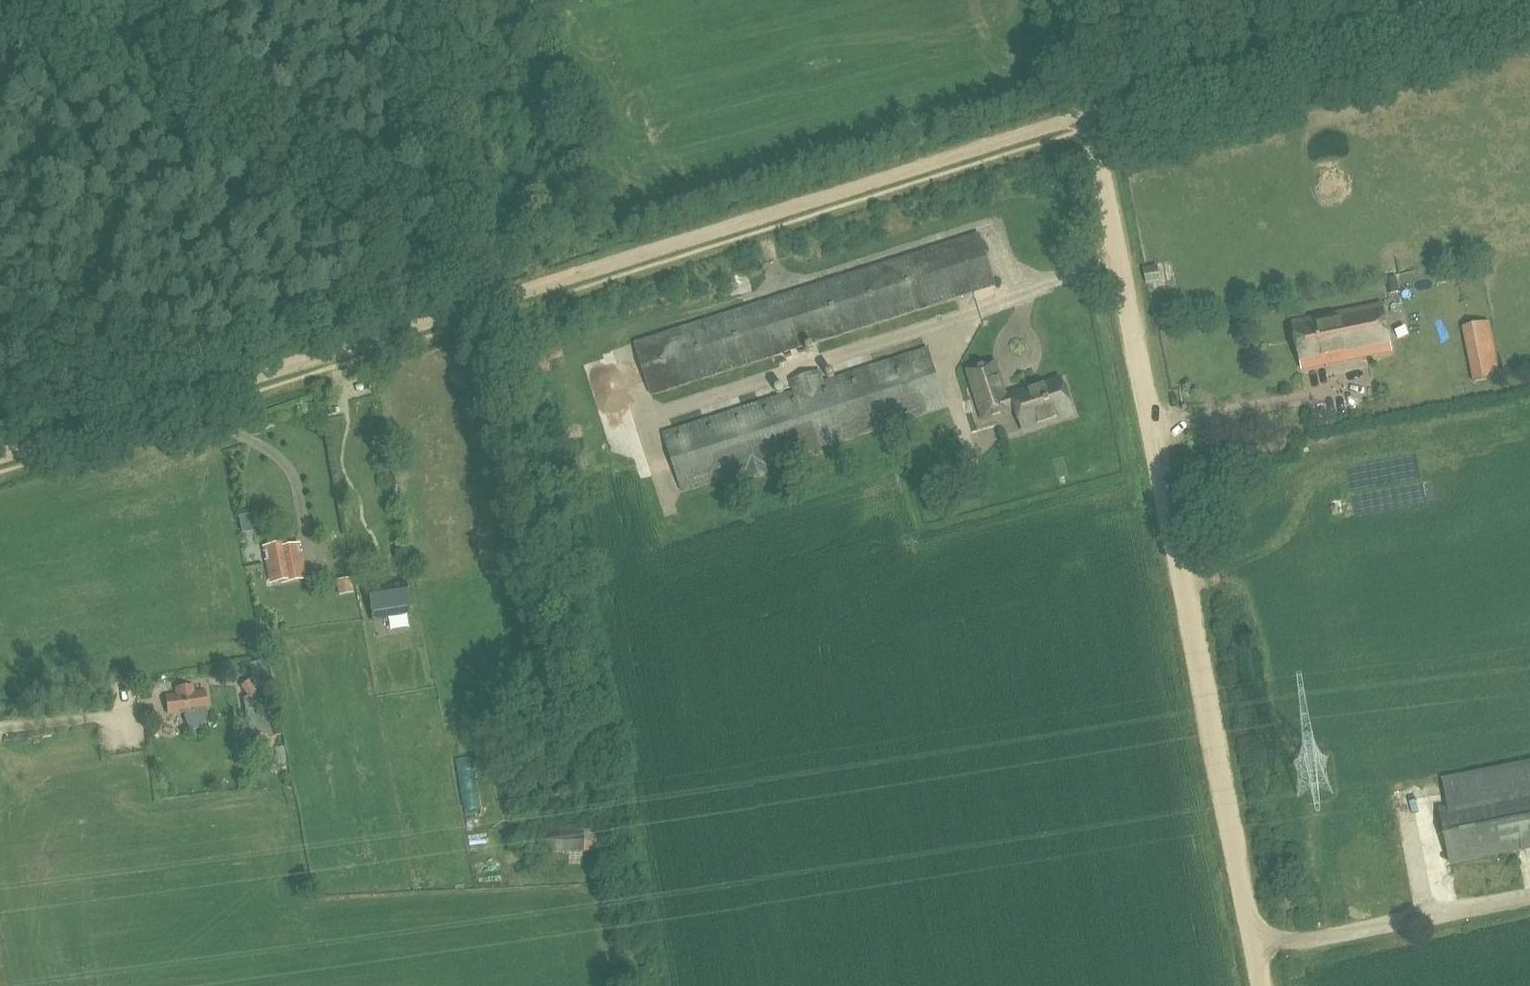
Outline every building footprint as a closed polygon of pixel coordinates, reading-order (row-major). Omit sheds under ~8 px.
[(980,235),(636,344),(652,393),(995,284),(980,235)] [(1396,277),(1388,279),(1390,293),(1399,291),(1396,277)] [(1300,372),(1392,354),(1382,303),(1291,321),(1300,372)] [(674,428),(663,432),(682,492),(948,407),(928,347),(824,380),(821,370),(789,381),(793,391),(702,419),(698,411),(671,421),(674,428)] [(1005,359),(1013,389),(1046,380),(1038,351),(1005,359)] [(1497,356),(1471,361),(1475,381),(1501,375),(1497,356)] [(1072,414),(1061,380),(1006,397),(995,363),(969,371),(985,420),(1018,409),(1024,429),(1072,414)] [(261,547),(269,585),(280,582),(281,585),(307,580),(299,543),(287,546),(286,541),(261,547)] [(395,551),(398,568),(408,567),(405,549),(395,551)] [(351,576),(336,579),(339,594),(354,591),(351,576)] [(408,604),(404,580),(367,586),(371,610),(408,604)] [(265,687),(258,677),(256,675),(252,678),(241,685),(249,696),(244,699),(251,734),(257,735),(254,748),(272,751),(275,738),(272,737),(262,689),(265,687)] [(206,714),(205,709),(204,692),(193,693),(192,688),(176,690),(177,695),(167,696),(169,713),(185,712),(185,716),(186,718),(187,720),(188,723),(190,726),(192,728),(193,729),(194,729),(195,729),(197,728),(199,726),(200,725),(202,724),(203,722),(204,721),(205,719),(205,717),(206,715),(206,714)] [(1441,780),(1447,807),(1439,809),(1450,864),(1529,847),(1529,762),(1441,780)] [(541,772),(527,774),(528,786),(543,784),(541,772)] [(1426,822),(1440,819),(1435,798),(1421,801),(1426,822)] [(546,850),(600,849),(599,831),(583,831),(583,822),(547,822),(547,832),(546,832),(546,850)]
